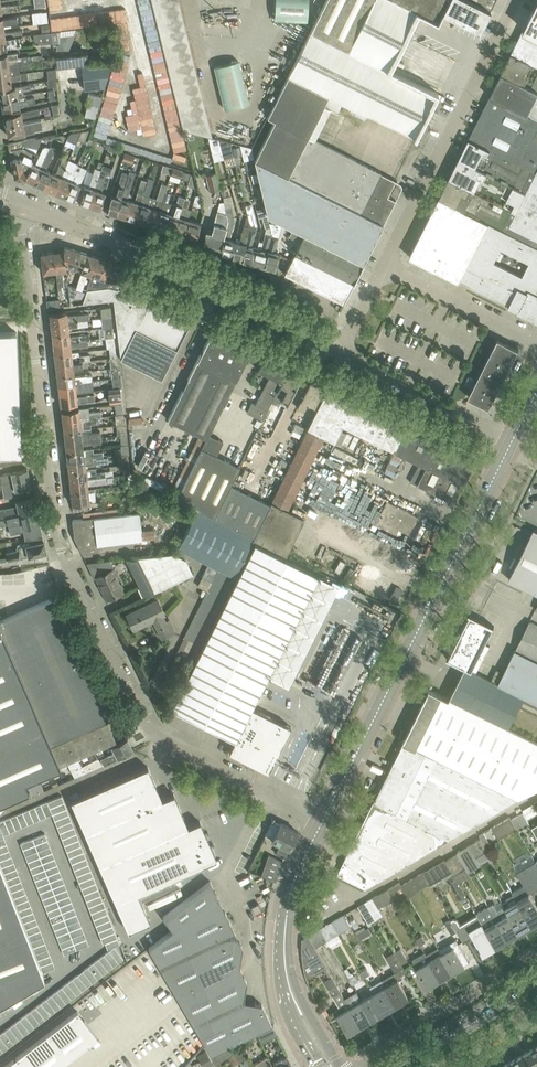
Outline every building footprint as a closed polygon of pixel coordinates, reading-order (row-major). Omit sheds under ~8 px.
[(182,129),(196,133),(208,136),(213,137),(179,0),(150,0),(182,129)] [(275,17),(307,19),(308,0),(276,0),(275,17)] [(310,31),(347,49),(437,94),(438,92),(390,68),(418,11),(437,21),(438,20),(397,0),(326,0),(310,31)] [(438,20),(442,12),(448,0),(397,0),(438,20)] [(479,30),(490,9),(471,0),(448,0),(442,12),(479,30)] [(490,9),(494,0),(471,0),(490,9)] [(0,1),(0,12),(19,9),(18,3),(1,6),(0,1)] [(523,29),(536,36),(536,1),(523,29)] [(51,32),(74,29),(113,24),(111,5),(49,13),(51,32)] [(46,11),(31,13),(33,24),(48,22),(46,11)] [(0,17),(0,28),(4,28),(3,23),(22,21),(21,14),(0,17)] [(23,35),(22,30),(4,32),(4,28),(0,28),(0,38),(23,35)] [(511,53),(536,66),(536,36),(523,29),(511,53)] [(310,31),(288,75),(328,95),(343,103),(366,114),(366,113),(415,137),(437,94),(347,49),(310,31)] [(29,45),(53,42),(51,32),(33,34),(34,40),(29,45)] [(0,38),(0,49),(21,46),(20,43),(24,42),(23,35),(0,38)] [(87,51),(54,55),(56,68),(81,65),(88,64),(87,51)] [(0,54),(0,65),(30,61),(39,60),(39,55),(29,56),(29,55),(17,57),(16,52),(0,54)] [(115,53),(94,134),(107,138),(128,57),(115,53)] [(501,73),(515,79),(521,83),(531,87),(536,76),(536,66),(511,53),(501,73)] [(52,67),(51,58),(41,60),(42,68),(52,67)] [(238,60),(214,66),(224,109),(248,103),(238,60)] [(19,73),(18,69),(31,68),(30,61),(0,65),(0,75),(19,73)] [(88,64),(81,65),(83,77),(84,90),(104,88),(112,61),(88,64)] [(0,75),(0,90),(11,87),(10,82),(27,80),(26,72),(19,73),(0,75)] [(489,97),(536,120),(536,90),(531,87),(521,83),(515,79),(501,73),(500,75),(493,89),(492,90),(490,96),(489,96),(489,97)] [(255,159),(255,160),(368,217),(383,224),(395,199),(387,195),(395,180),(314,139),(329,108),(338,112),(343,103),(328,95),(288,75),(267,118),(274,122),(255,159)] [(11,87),(0,90),(0,100),(24,95),(23,91),(30,90),(29,84),(11,87)] [(155,132),(147,84),(133,86),(137,112),(126,114),(128,130),(141,128),(142,134),(155,132)] [(56,99),(55,98),(54,90),(47,90),(48,99),(48,101),(56,99)] [(85,104),(99,107),(101,97),(87,93),(85,104)] [(0,100),(0,106),(2,105),(3,110),(35,104),(34,97),(25,99),(24,95),(0,100)] [(536,168),(536,120),(489,97),(485,104),(477,122),(474,128),(472,131),(470,135),(469,138),(532,170),(535,171),(536,168)] [(60,114),(59,107),(59,103),(51,105),(51,115),(60,114)] [(38,108),(4,115),(5,119),(2,119),(4,125),(23,121),(22,117),(39,114),(38,108)] [(23,121),(4,125),(5,131),(7,131),(8,135),(13,134),(14,136),(22,134),(35,132),(35,130),(43,128),(41,118),(23,121)] [(81,131),(77,139),(83,142),(89,130),(81,131)] [(71,133),(68,136),(77,139),(81,131),(71,133)] [(23,140),(7,143),(14,176),(23,180),(31,163),(36,152),(43,136),(23,140)] [(213,137),(208,136),(214,161),(224,159),(224,158),(219,139),(213,137)] [(88,138),(86,145),(95,148),(98,141),(88,138)] [(469,138),(462,151),(459,158),(508,182),(498,202),(512,209),(516,211),(520,202),(535,171),(532,170),(469,138)] [(230,142),(219,139),(224,158),(234,156),(230,142)] [(108,144),(107,149),(115,152),(117,147),(108,144)] [(251,148),(240,145),(244,161),(254,158),(251,148)] [(34,165),(31,163),(23,180),(27,182),(29,181),(33,183),(44,158),(49,148),(46,147),(46,146),(45,146),(44,146),(44,147),(43,147),(42,148),(41,149),(34,165)] [(44,158),(33,183),(37,184),(38,187),(42,189),(42,188),(46,180),(48,181),(52,172),(49,171),(45,170),(49,160),(55,148),(49,146),(49,148),(44,158)] [(132,163),(134,156),(124,153),(122,160),(132,163)] [(46,180),(42,188),(44,189),(48,191),(50,190),(54,192),(65,167),(68,160),(63,157),(59,165),(56,174),(52,172),(48,181),(46,180)] [(65,167),(54,192),(58,193),(58,196),(63,198),(70,180),(74,171),(70,169),(75,159),(70,157),(68,160),(65,167)] [(449,177),(498,202),(508,182),(459,158),(449,177)] [(271,217),(304,234),(324,244),(363,263),(383,224),(368,217),(255,160),(271,217)] [(70,180),(63,198),(66,200),(69,198),(73,200),(73,199),(80,184),(83,175),(86,168),(77,164),(74,171),(70,180)] [(172,168),(166,166),(164,173),(170,175),(172,168)] [(73,199),(79,201),(78,204),(84,206),(85,204),(89,205),(101,169),(96,168),(95,167),(89,187),(80,184),(73,199)] [(172,168),(170,175),(177,177),(179,170),(172,168)] [(101,169),(89,205),(94,207),(93,209),(99,210),(105,192),(109,177),(105,176),(106,171),(101,169)] [(124,188),(115,213),(119,215),(119,217),(125,219),(130,200),(126,199),(129,190),(135,172),(129,170),(128,174),(124,188)] [(182,171),(180,178),(188,181),(191,174),(182,171)] [(520,202),(536,210),(536,172),(535,171),(520,202)] [(114,185),(105,212),(111,214),(112,212),(115,213),(124,188),(128,174),(122,172),(118,186),(114,185)] [(216,172),(206,175),(210,192),(220,189),(216,172)] [(138,223),(144,225),(152,197),(149,196),(154,179),(148,177),(147,181),(135,220),(139,221),(138,223)] [(449,177),(443,190),(439,197),(506,231),(508,226),(516,211),(512,209),(498,202),(449,177)] [(130,200),(125,219),(130,220),(131,218),(135,220),(147,181),(141,179),(137,192),(134,201),(130,200)] [(152,197),(144,225),(150,227),(150,225),(154,226),(162,200),(165,191),(167,184),(161,182),(156,198),(152,197)] [(162,200),(154,226),(158,227),(157,229),(163,231),(169,212),(172,203),(168,202),(171,193),(165,191),(162,200)] [(169,212),(163,231),(169,233),(169,231),(173,232),(184,198),(184,197),(178,195),(176,204),(172,203),(169,212)] [(425,226),(410,255),(409,256),(459,281),(460,279),(509,304),(509,305),(510,305),(510,304),(518,308),(517,309),(518,309),(517,311),(536,320),(536,246),(506,231),(439,197),(425,226)] [(184,198),(173,232),(177,233),(176,235),(182,237),(188,218),(191,209),(187,208),(189,200),(184,198)] [(516,211),(508,226),(506,231),(536,246),(536,244),(536,210),(520,202),(516,211)] [(250,225),(241,259),(252,262),(257,247),(252,245),(257,226),(251,203),(245,205),(247,217),(248,222),(250,225)] [(228,220),(219,253),(230,256),(234,240),(229,239),(233,223),(233,222),(231,207),(225,208),(227,215),(228,220)] [(203,241),(201,248),(219,253),(228,220),(227,215),(220,213),(217,212),(211,232),(206,231),(203,241)] [(257,247),(252,262),(262,265),(271,232),(269,222),(267,216),(261,217),(264,227),(266,229),(264,233),(265,233),(263,241),(259,240),(257,247)] [(234,240),(230,256),(241,259),(250,225),(248,222),(247,217),(246,217),(243,225),(240,239),(236,238),(235,240),(234,240)] [(200,222),(188,218),(182,237),(188,239),(189,237),(196,239),(200,222)] [(271,232),(262,265),(275,269),(280,253),(274,252),(278,237),(281,225),(269,222),(271,232)] [(343,303),(363,263),(324,244),(304,234),(285,272),(284,273),(343,303)] [(65,246),(63,250),(64,250),(65,264),(82,269),(87,253),(65,246)] [(63,250),(54,251),(56,270),(55,270),(58,295),(64,294),(63,285),(61,269),(66,269),(65,264),(64,250),(63,250)] [(54,251),(41,253),(43,272),(55,270),(56,270),(54,251)] [(76,286),(76,288),(82,290),(87,273),(91,274),(97,256),(87,253),(82,269),(78,280),(76,286)] [(92,274),(87,289),(107,287),(107,286),(109,279),(105,278),(110,260),(97,256),(91,274),(92,274)] [(76,286),(68,283),(70,301),(73,299),(76,288),(76,286)] [(87,289),(83,302),(113,299),(113,300),(120,358),(162,380),(191,321),(191,320),(188,318),(169,309),(159,304),(136,292),(135,293),(129,292),(129,290),(122,289),(121,287),(120,288),(118,290),(107,286),(107,287),(87,289)] [(59,298),(46,300),(47,308),(60,306),(59,298)] [(110,305),(100,307),(102,317),(112,316),(110,305)] [(50,320),(51,323),(88,319),(89,319),(89,312),(77,314),(67,315),(66,311),(49,313),(49,314),(48,314),(48,320),(50,320)] [(113,324),(112,316),(102,317),(103,325),(113,324)] [(52,332),(52,333),(69,331),(68,327),(88,325),(88,319),(51,323),(51,326),(49,328),(50,332),(52,332)] [(104,337),(107,337),(114,336),(113,326),(103,327),(104,337)] [(373,340),(373,339),(376,333),(371,330),(370,332),(368,337),(373,340)] [(53,340),(53,343),(88,339),(87,333),(69,335),(69,331),(52,333),(52,334),(50,336),(51,340),(53,340)] [(21,455),(16,332),(0,332),(0,456),(21,455)] [(214,335),(211,333),(210,333),(167,419),(200,435),(171,494),(177,498),(209,433),(247,357),(250,349),(237,343),(215,332),(214,335)] [(115,346),(114,336),(107,337),(108,347),(109,347),(115,346)] [(468,396),(489,407),(490,405),(488,404),(516,349),(518,350),(519,348),(498,338),(468,396)] [(88,339),(53,343),(53,347),(52,348),(52,352),(54,352),(54,354),(71,352),(70,347),(80,346),(89,345),(88,339)] [(55,361),(55,364),(85,360),(88,360),(90,359),(90,353),(79,355),(79,351),(71,352),(54,354),(54,355),(53,356),(53,360),(55,361)] [(261,364),(258,370),(269,376),(261,392),(273,398),(287,370),(269,361),(270,360),(269,359),(268,361),(264,359),(261,364)] [(88,360),(85,360),(55,364),(56,367),(54,368),(55,372),(56,373),(57,374),(73,372),(73,367),(89,366),(88,360)] [(288,368),(287,370),(272,401),(279,405),(280,403),(286,406),(300,377),(299,377),(299,378),(296,376),(297,373),(288,368)] [(57,381),(58,384),(92,380),(92,374),(74,376),(73,372),(57,374),(57,375),(55,376),(56,380),(57,381)] [(474,379),(468,376),(465,383),(471,386),(474,379)] [(315,412),(328,388),(311,379),(297,407),(304,410),(307,404),(316,409),(315,412)] [(59,393),(59,394),(76,392),(93,390),(92,380),(58,384),(58,387),(57,388),(57,392),(59,393)] [(110,402),(122,401),(120,387),(114,388),(108,388),(110,402)] [(315,412),(307,429),(335,442),(343,426),(370,440),(398,453),(419,464),(410,482),(416,485),(417,483),(455,502),(475,462),(437,443),(410,429),(402,425),(382,415),(363,406),(355,402),(355,401),(336,392),(328,388),(315,412)] [(76,396),(76,392),(59,394),(59,395),(58,396),(58,400),(60,401),(60,405),(95,401),(94,394),(76,396)] [(252,402),(247,412),(263,420),(269,407),(257,401),(256,403),(252,402)] [(123,413),(122,403),(114,404),(115,414),(123,413)] [(89,411),(88,407),(59,410),(60,417),(62,416),(63,420),(97,416),(102,416),(101,410),(89,411)] [(115,414),(116,424),(127,422),(126,416),(124,416),(123,413),(115,414)] [(61,425),(62,430),(80,428),(91,427),(91,423),(98,422),(97,416),(63,420),(63,425),(61,425)] [(128,433),(127,422),(116,424),(117,434),(120,434),(128,433)] [(91,427),(80,428),(62,430),(62,437),(64,437),(65,440),(100,436),(99,431),(92,431),(91,427)] [(128,433),(120,434),(121,444),(129,443),(128,433)] [(224,440),(209,433),(177,498),(214,516),(231,484),(240,465),(218,454),(224,440)] [(63,445),(64,451),(82,448),(82,444),(101,442),(100,436),(65,440),(65,445),(63,445)] [(129,443),(121,444),(122,454),(128,453),(130,453),(129,443)] [(67,457),(67,460),(103,456),(103,451),(93,452),(93,447),(82,448),(64,451),(65,457),(67,457)] [(66,465),(66,471),(85,468),(84,465),(94,463),(108,462),(108,455),(103,456),(67,460),(68,465),(66,465)] [(85,468),(66,471),(67,477),(69,477),(70,480),(105,476),(104,470),(96,471),(96,467),(85,468)] [(29,477),(27,468),(10,472),(11,475),(0,478),(0,484),(29,477)] [(113,476),(105,476),(70,480),(70,485),(68,485),(69,491),(87,489),(86,484),(97,483),(114,481),(113,476)] [(29,477),(0,484),(0,490),(13,487),(16,497),(33,493),(29,477)] [(214,516),(254,536),(270,503),(231,484),(214,516)] [(95,488),(87,489),(69,491),(69,497),(71,497),(73,510),(89,508),(88,502),(96,501),(95,488)] [(36,509),(33,496),(16,500),(18,505),(0,509),(0,517),(36,509)] [(387,500),(375,523),(395,534),(398,528),(408,533),(417,516),(387,500)] [(253,538),(285,554),(303,517),(271,501),(270,503),(254,536),(253,538)] [(0,517),(0,525),(9,523),(11,533),(24,531),(23,526),(26,525),(27,533),(41,530),(36,509),(0,517)] [(197,509),(178,545),(219,566),(234,573),(252,537),(197,509)] [(138,511),(72,519),(74,536),(78,546),(82,553),(105,549),(104,543),(141,538),(154,537),(153,527),(140,528),(138,511)] [(409,532),(418,536),(415,543),(427,548),(432,535),(412,526),(409,532)] [(509,579),(536,593),(536,530),(534,528),(509,579)] [(17,550),(6,552),(8,558),(8,561),(46,552),(44,540),(32,543),(32,541),(18,544),(16,547),(17,550)] [(268,769),(271,763),(272,763),(291,726),(251,706),(318,574),(254,542),(171,707),(172,707),(235,739),(229,750),(261,767),(261,766),(268,769)] [(144,594),(144,595),(192,573),(185,558),(174,552),(126,557),(140,586),(138,587),(141,595),(144,594)] [(86,562),(93,577),(94,578),(96,577),(107,598),(123,590),(115,575),(117,574),(114,568),(110,559),(86,562)] [(219,566),(212,580),(207,589),(176,652),(190,660),(234,573),(219,566)] [(3,805),(1,800),(28,788),(25,779),(67,761),(77,756),(94,749),(102,745),(116,739),(107,719),(110,717),(114,715),(113,713),(96,673),(96,674),(95,675),(77,634),(76,634),(77,634),(76,635),(58,595),(59,595),(58,595),(0,620),(0,809),(3,805)] [(153,619),(158,629),(162,636),(174,630),(169,619),(165,621),(163,615),(164,615),(157,599),(127,614),(134,628),(153,619)] [(447,657),(465,666),(478,673),(488,652),(488,653),(491,646),(487,644),(496,626),(469,613),(468,614),(470,615),(462,631),(460,631),(456,640),(457,641),(449,657),(447,657)] [(500,684),(524,696),(536,702),(536,625),(531,622),(518,650),(517,649),(500,684)] [(456,686),(449,698),(509,728),(524,696),(500,684),(478,673),(465,666),(459,679),(456,677),(453,678),(451,682),(453,684),(456,686)] [(403,741),(518,799),(536,787),(536,742),(509,728),(449,698),(430,688),(403,741)] [(114,716),(110,718),(115,726),(120,724),(116,715),(114,716)] [(77,756),(67,761),(74,777),(83,773),(102,765),(132,749),(133,749),(133,748),(127,737),(104,749),(102,745),(94,749),(98,757),(82,766),(77,756)] [(403,741),(374,801),(450,839),(518,799),(403,741)] [(148,766),(71,800),(85,832),(162,799),(148,766)] [(162,799),(85,832),(99,865),(188,826),(174,793),(162,799)] [(62,795),(47,801),(54,819),(69,814),(62,795)] [(41,804),(46,816),(52,813),(47,801),(41,804)] [(366,888),(450,839),(374,801),(339,870),(337,874),(366,888)] [(40,818),(46,816),(41,804),(35,806),(40,818)] [(34,821),(40,818),(35,806),(28,809),(34,821)] [(34,821),(28,809),(22,812),(28,824),(34,821)] [(22,826),(28,824),(22,812),(16,814),(22,826)] [(523,812),(517,815),(524,827),(530,823),(523,812)] [(15,829),(22,826),(16,814),(10,817),(15,829)] [(69,814),(54,819),(57,826),(71,820),(69,814)] [(517,815),(511,819),(517,828),(518,830),(524,827),(517,815)] [(498,838),(517,828),(511,819),(510,816),(492,827),(498,838)] [(10,817),(4,819),(9,832),(15,829),(10,817)] [(273,820),(265,835),(272,839),(271,839),(280,843),(276,852),(284,857),(297,831),(280,822),(272,818),(272,819),(273,820)] [(9,832),(4,819),(0,821),(0,831),(1,831),(3,834),(9,832)] [(71,820),(57,826),(59,832),(74,826),(71,820)] [(188,826),(99,865),(128,930),(150,921),(138,893),(216,858),(200,821),(188,826)] [(74,826),(59,832),(62,838),(76,832),(74,826)] [(76,832),(62,838),(64,844),(79,838),(76,832)] [(35,844),(47,839),(45,833),(33,838),(35,844)] [(486,847),(480,837),(468,844),(476,858),(488,851),(486,847)] [(20,843),(23,849),(35,844),(33,838),(20,843)] [(79,838),(64,844),(67,850),(81,845),(79,838)] [(47,839),(35,844),(37,850),(50,845),(47,839)] [(6,843),(0,846),(0,853),(9,850),(6,843)] [(35,844),(23,849),(25,855),(37,850),(35,844)] [(457,851),(458,853),(464,864),(476,858),(468,844),(457,851)] [(40,856),(52,851),(50,845),(37,850),(40,856)] [(81,845),(67,850),(69,856),(83,851),(81,845)] [(9,850),(0,853),(0,860),(11,856),(9,850)] [(37,850),(25,855),(27,861),(40,856),(37,850)] [(42,862),(55,858),(52,851),(40,856),(42,862)] [(83,851),(69,856),(71,863),(86,857),(83,851)] [(466,868),(464,864),(458,853),(445,860),(453,873),(454,875),(466,868)] [(266,877),(274,880),(276,880),(282,861),(269,854),(261,875),(266,877)] [(1,867),(14,862),(11,856),(0,860),(0,863),(1,867)] [(40,856),(27,861),(30,867),(42,862),(40,856)] [(86,857),(71,863),(74,869),(88,863),(86,857)] [(45,869),(57,864),(55,858),(42,862),(45,869)] [(444,859),(423,871),(429,883),(431,885),(453,873),(445,860),(444,859)] [(519,874),(530,893),(536,889),(536,861),(518,873),(519,874)] [(16,868),(14,862),(1,867),(4,873),(16,868)] [(30,867),(32,873),(45,869),(42,862),(30,867)] [(88,863),(74,869),(76,875),(91,869),(88,863)] [(45,869),(47,875),(59,870),(57,864),(45,869)] [(44,977),(0,866),(0,1003),(44,977)] [(4,873),(6,879),(18,874),(16,868),(4,873)] [(45,869),(32,873),(35,880),(47,875),(45,869)] [(91,869),(76,875),(79,881),(93,875),(91,869)] [(47,875),(50,881),(62,876),(59,870),(47,875)] [(408,896),(429,883),(423,871),(402,884),(400,881),(400,882),(408,897),(408,896)] [(21,880),(18,874),(6,879),(9,885),(21,880)] [(513,894),(520,906),(531,926),(536,922),(536,906),(530,893),(519,874),(506,882),(513,894)] [(47,875),(35,880),(37,886),(50,881),(47,875)] [(93,875),(79,881),(81,887),(95,882),(93,875)] [(52,887),(64,882),(62,876),(50,881),(52,887)] [(265,880),(267,881),(266,884),(271,886),(274,880),(266,877),(265,880)] [(21,880),(9,885),(11,891),(23,887),(21,880)] [(50,881),(37,886),(40,892),(52,887),(50,881)] [(172,929),(217,895),(210,881),(162,917),(172,929)] [(54,893),(67,888),(64,882),(52,887),(54,893)] [(95,882),(81,887),(83,893),(98,888),(95,882)] [(400,882),(387,889),(396,904),(408,897),(400,882)] [(26,893),(23,887),(11,891),(13,898),(26,893)] [(52,887),(40,892),(42,898),(54,893),(52,887)] [(57,899),(69,895),(67,888),(54,893),(57,899)] [(98,888),(83,893),(86,900),(100,894),(98,888)] [(28,899),(26,893),(13,898),(16,904),(28,899)] [(54,893),(42,898),(44,904),(57,899),(54,893)] [(100,894),(86,900),(88,906),(103,900),(100,894)] [(531,926),(520,906),(513,894),(505,899),(506,901),(502,903),(519,932),(531,926)] [(59,906),(72,901),(69,895),(57,899),(59,906)] [(166,978),(235,932),(217,895),(172,929),(148,947),(166,978)] [(373,897),(365,901),(376,919),(383,915),(373,897)] [(31,905),(28,899),(16,904),(18,910),(31,905)] [(57,899),(44,904),(47,910),(59,906),(57,899)] [(103,900),(88,906),(91,912),(105,906),(103,900)] [(62,912),(74,907),(72,901),(59,906),(62,912)] [(368,923),(376,919),(365,901),(358,905),(368,923)] [(255,914),(262,910),(258,903),(251,906),(255,914)] [(494,903),(488,906),(507,940),(519,932),(504,906),(498,910),(494,903)] [(21,916),(33,911),(31,905),(18,910),(21,916)] [(59,906),(47,910),(49,917),(62,912),(59,906)] [(105,906),(91,912),(93,918),(107,912),(105,906)] [(476,913),(477,914),(496,946),(507,940),(488,906),(476,913)] [(64,918),(76,913),(74,907),(62,912),(64,918)] [(35,917),(33,911),(21,916),(23,922),(35,917)] [(62,912),(49,917),(52,923),(64,918),(62,912)] [(107,912),(93,918),(95,924),(110,919),(107,912)] [(66,924),(79,919),(76,913),(64,918),(66,924)] [(332,921),(339,933),(351,926),(344,914),(332,921)] [(454,927),(457,931),(463,941),(473,935),(479,945),(478,946),(479,949),(481,948),(484,953),(496,946),(477,914),(459,924),(454,927)] [(38,924),(35,917),(23,922),(26,928),(38,924)] [(52,923),(54,929),(66,924),(64,918),(52,923)] [(444,922),(452,934),(457,931),(454,927),(450,918),(444,922)] [(69,930),(81,926),(79,919),(66,924),(69,930)] [(110,919),(95,924),(98,930),(112,925),(110,919)] [(332,921),(320,928),(327,940),(339,933),(332,921)] [(28,934),(40,930),(38,924),(26,928),(28,934)] [(54,929),(57,935),(69,930),(66,924),(54,929)] [(112,925),(98,930),(100,937),(115,931),(112,925)] [(71,937),(84,932),(81,926),(69,930),(71,937)] [(320,928),(307,935),(315,947),(327,940),(320,928)] [(43,936),(40,930),(28,934),(30,941),(43,936)] [(69,930),(57,935),(59,941),(71,937),(69,930)] [(115,931),(100,937),(103,943),(117,937),(115,931)] [(84,932),(71,937),(74,943),(86,938),(84,932)] [(166,978),(178,998),(239,966),(242,947),(235,932),(166,978)] [(315,947),(307,935),(302,938),(302,951),(315,974),(327,967),(315,947)] [(43,936),(30,941),(33,947),(45,942),(43,936)] [(416,939),(420,945),(425,942),(422,936),(416,939)] [(71,937),(59,941),(61,948),(74,943),(71,937)] [(117,937),(103,943),(105,949),(120,943),(117,937)] [(86,938),(74,943),(76,949),(88,944),(86,938)] [(438,949),(440,953),(451,972),(465,965),(461,958),(465,955),(456,938),(438,949)] [(368,944),(372,953),(383,948),(378,939),(368,944)] [(47,948),(45,942),(33,947),(35,953),(47,948)] [(74,943),(61,948),(64,954),(76,949),(74,943)] [(114,946),(104,954),(113,966),(123,958),(114,946)] [(47,948),(35,953),(38,959),(50,954),(47,948)] [(395,951),(402,964),(407,961),(400,948),(395,951)] [(425,955),(439,979),(451,972),(440,953),(438,949),(437,948),(425,955)] [(397,967),(402,964),(395,951),(389,954),(397,967)] [(428,986),(439,979),(425,955),(424,953),(413,959),(428,986)] [(52,961),(50,954),(38,959),(40,965),(52,961)] [(104,954),(98,958),(108,970),(113,966),(104,954)] [(98,958),(93,962),(103,974),(108,970),(98,958)] [(55,967),(52,961),(40,965),(43,971),(55,967)] [(93,962),(88,966),(97,978),(103,974),(93,962)] [(88,966),(83,970),(92,982),(97,978),(88,966)] [(178,998),(194,1025),(243,1000),(247,981),(239,966),(178,998)] [(361,970),(364,976),(370,973),(366,967),(361,970)] [(381,977),(385,985),(396,1005),(409,997),(399,980),(403,977),(397,968),(381,977)] [(83,970),(77,974),(87,986),(92,982),(83,970)] [(77,974),(72,978),(82,990),(87,986),(77,974)] [(349,977),(352,983),(358,980),(354,974),(349,977)] [(361,1025),(349,1006),(340,990),(337,984),(331,975),(324,980),(332,994),(333,994),(341,1006),(335,1010),(349,1032),(361,1025)] [(396,1005),(385,985),(381,977),(369,984),(373,992),(384,1011),(396,1005)] [(72,978),(67,982),(76,994),(82,990),(72,978)] [(343,981),(337,984),(340,990),(346,987),(343,981)] [(67,982),(62,986),(71,998),(76,994),(67,982)] [(62,986),(56,990),(66,1002),(71,998),(62,986)] [(56,990),(51,994),(61,1006),(66,1002),(56,990)] [(373,992),(361,999),(372,1019),(384,1011),(373,992)] [(51,994),(46,998),(55,1010),(61,1006),(51,994)] [(46,998),(41,1002),(50,1014),(55,1010),(46,998)] [(361,999),(349,1006),(361,1025),(372,1019),(361,999)] [(258,1031),(272,1025),(262,1004),(243,1000),(194,1025),(203,1042),(204,1042),(211,1054),(229,1045),(258,1031)] [(41,1002),(35,1006),(45,1018),(50,1014),(41,1002)] [(35,1006),(30,1010),(40,1022),(45,1018),(35,1006)] [(2,1066),(57,1066),(97,1036),(77,1010),(2,1066)] [(30,1010),(25,1014),(34,1026),(40,1022),(30,1010)] [(25,1014),(20,1018),(29,1030),(34,1026),(25,1014)] [(20,1018),(14,1022),(24,1035),(29,1030),(20,1018)] [(14,1022),(9,1026),(19,1039),(24,1035),(14,1022)] [(272,1025),(258,1031),(262,1041),(277,1034),(272,1025)] [(9,1026),(4,1030),(13,1043),(19,1039),(9,1026)] [(0,1033),(0,1036),(8,1047),(13,1043),(4,1030),(0,1033)] [(3,1051),(8,1047),(0,1036),(0,1047),(3,1051)] [(234,1052),(229,1045),(211,1054),(216,1063),(229,1055),(234,1052)] [(526,1051),(535,1066),(536,1066),(536,1045),(526,1051)] [(197,1055),(200,1061),(204,1066),(208,1066),(213,1064),(205,1051),(197,1055)] [(526,1051),(513,1059),(518,1066),(535,1066),(526,1051)] [(196,1052),(189,1061),(192,1066),(197,1063),(200,1061),(197,1055),(196,1052)] [(277,1066),(293,1066),(286,1054),(274,1060),(277,1066)] [(268,1055),(251,1065),(253,1066),(273,1066),(268,1055)] [(501,1066),(518,1066),(513,1059),(501,1066)]
